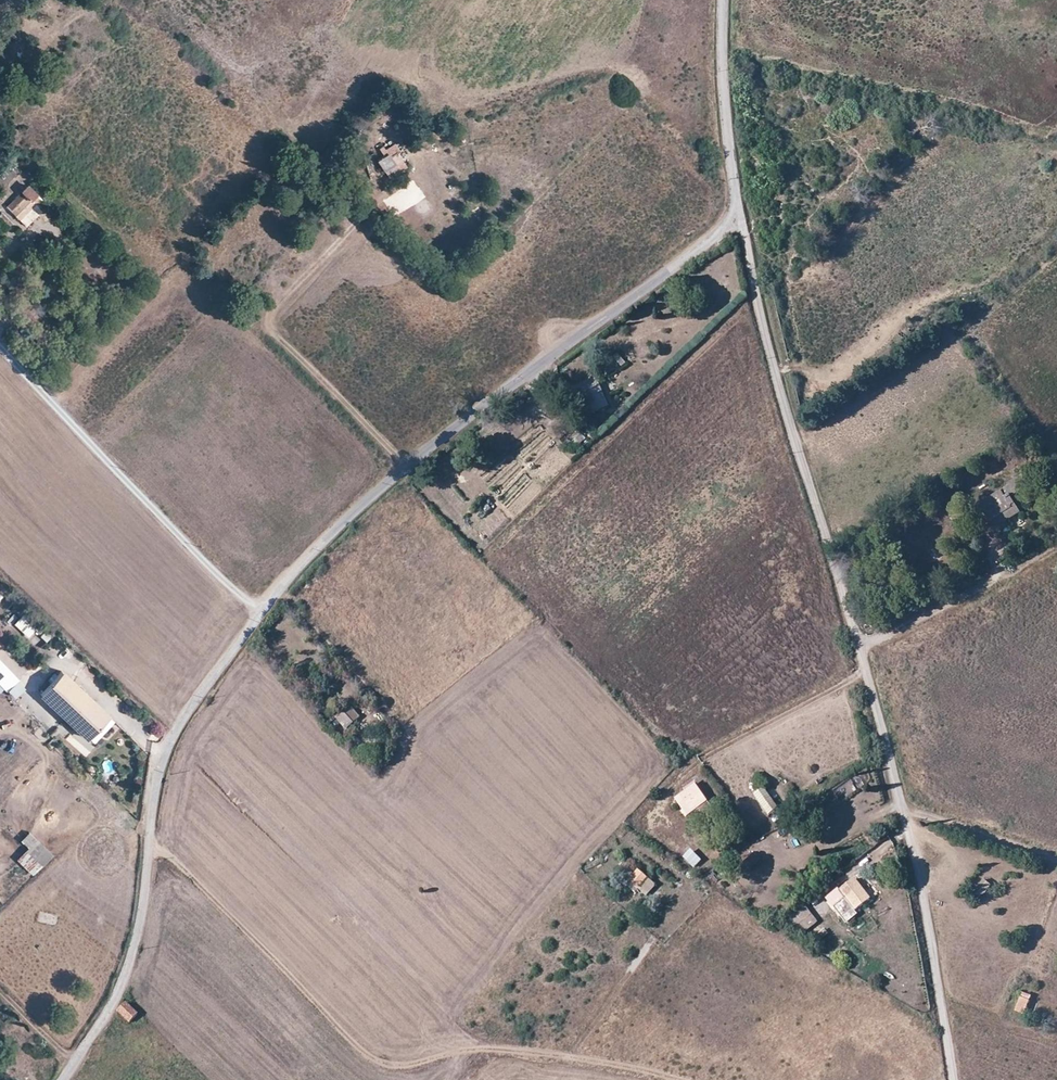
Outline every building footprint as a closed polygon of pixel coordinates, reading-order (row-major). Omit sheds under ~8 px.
[(383,169),(400,156),(396,150),(390,154),(387,151),(376,159),(383,169)] [(406,164),(400,156),(383,169),(388,176),(406,164)] [(9,210),(19,220),(33,206),(36,208),(43,202),(34,193),(29,199),(25,195),(9,210)] [(589,408),(596,405),(588,389),(581,393),(589,408)] [(996,528),(1018,515),(1013,507),(1017,505),(1013,497),(1024,490),(1020,482),(981,506),(996,528)] [(0,659),(0,685),(5,690),(7,692),(20,681),(0,659)] [(113,718),(65,674),(42,699),(89,743),(113,718)] [(345,730),(352,724),(342,713),(336,719),(345,730)] [(155,723),(149,728),(156,736),(162,731),(155,723)] [(697,809),(708,801),(696,786),(685,794),(697,809)] [(769,816),(780,809),(765,789),(754,796),(769,816)] [(30,828),(20,837),(28,846),(16,856),(32,874),(54,855),(30,828)] [(668,839),(665,848),(678,852),(681,843),(668,839)] [(695,869),(703,861),(690,848),(682,856),(695,869)] [(741,862),(748,870),(761,859),(754,851),(741,862)] [(638,890),(648,879),(639,872),(639,871),(629,882),(638,890)] [(859,916),(857,913),(876,900),(858,877),(839,890),(846,900),(835,908),(848,924),(859,916)] [(984,895),(992,884),(984,877),(975,889),(984,895)] [(1015,1010),(1025,1014),(1032,994),(1022,990),(1015,1010)] [(123,1018),(132,1009),(127,1003),(118,1014),(123,1018)] [(132,1009),(123,1018),(130,1024),(139,1015),(132,1009)]
